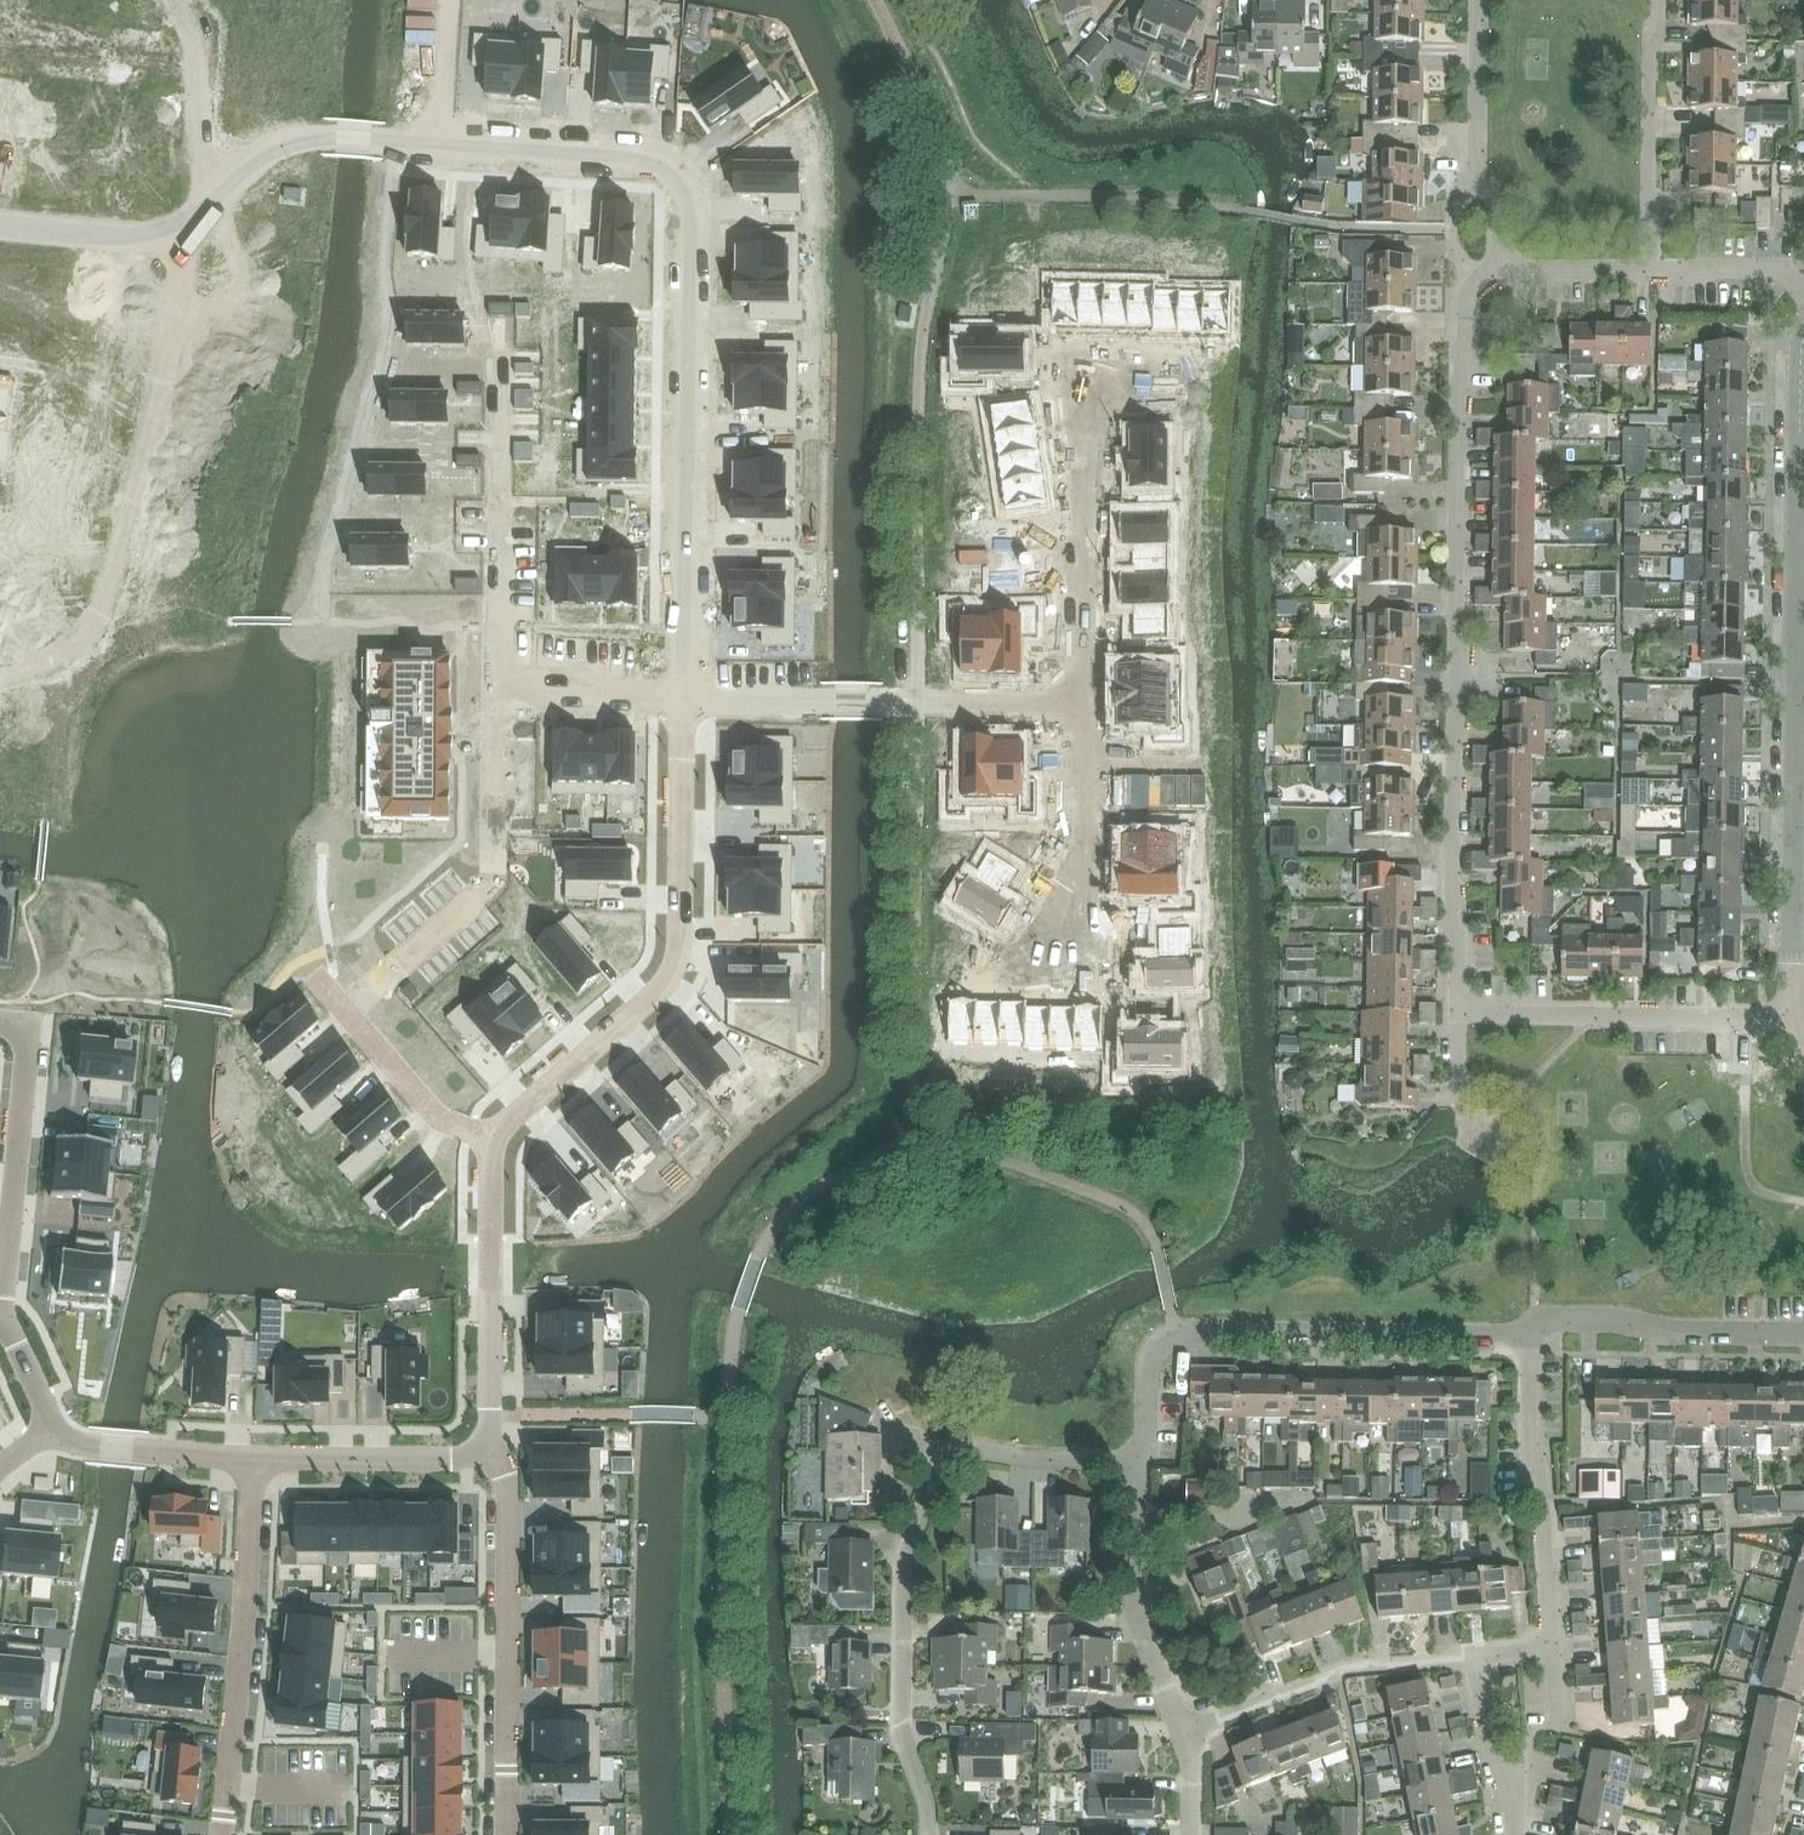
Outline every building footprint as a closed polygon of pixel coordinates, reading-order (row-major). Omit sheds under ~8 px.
[(1064,17),(1092,8),(1089,0),(1058,0),(1064,17)] [(1175,4),(1174,7),(1158,0),(1149,0),(1138,24),(1125,19),(1113,45),(1137,56),(1138,62),(1148,66),(1154,53),(1175,4)] [(1348,14),(1348,0),(1331,0),(1331,14),(1348,14)] [(1376,14),(1424,15),(1424,0),(1376,0),(1376,14)] [(1747,25),(1747,16),(1738,16),(1738,0),(1690,0),(1690,26),(1716,26),(1716,41),(1747,41),(1747,25)] [(1264,54),(1279,55),(1280,2),(1279,2),(1279,5),(1254,4),(1253,35),(1239,35),(1238,64),(1264,64),(1264,54)] [(1280,2),(1279,55),(1294,55),(1294,64),(1319,65),(1320,35),(1305,35),(1305,2),(1304,2),(1304,5),(1280,5),(1280,2)] [(1175,4),(1154,53),(1168,59),(1164,67),(1188,78),(1199,51),(1186,45),(1199,14),(1198,14),(1197,16),(1175,7),(1176,5),(1175,4)] [(148,12),(93,7),(90,44),(144,49),(148,12)] [(1364,39),(1364,56),(1395,56),(1395,42),(1424,42),(1424,15),(1376,14),(1376,39),(1364,39)] [(1239,49),(1239,35),(1223,35),(1223,49),(1239,49)] [(476,37),(474,67),(489,69),(487,99),(513,100),(515,100),(519,40),(476,37)] [(513,100),(513,102),(542,104),(544,72),(560,73),(562,43),(519,40),(515,100),(513,100)] [(1737,83),(1737,66),(1746,66),(1747,41),(1716,41),(1716,55),(1689,55),(1689,82),(1737,83)] [(144,49),(90,44),(86,80),(140,86),(144,49)] [(584,44),(582,75),(598,76),(596,107),(624,109),(625,108),(623,108),(627,47),(584,44)] [(627,47),(623,108),(625,108),(651,109),(653,79),(668,80),(670,50),(627,47)] [(1375,73),(1375,98),(1423,98),(1423,71),(1395,71),(1395,56),(1364,56),(1364,73),(1375,73)] [(745,72),(694,107),(711,132),(739,113),(748,126),(781,103),(771,89),(761,96),(745,72)] [(1715,124),(1746,125),(1761,125),(1761,109),(1746,109),(1746,100),(1737,100),(1737,83),(1689,82),(1688,109),(1715,110),(1715,124)] [(1363,122),(1363,139),(1394,140),(1394,125),(1423,126),(1423,98),(1375,98),(1375,122),(1363,122)] [(1777,125),(1793,125),(1793,107),(1778,107),(1777,125)] [(1745,140),(1746,125),(1715,124),(1715,139),(1688,138),(1688,165),(1736,166),(1736,140),(1745,140)] [(8,131),(0,130),(0,175),(4,176),(8,131)] [(30,178),(35,133),(8,131),(4,176),(30,178)] [(56,181),(61,136),(35,133),(30,178),(56,181)] [(82,184),(87,138),(61,136),(56,181),(82,184)] [(108,186),(113,141),(87,138),(82,184),(108,186)] [(1374,157),(1374,181),(1422,182),(1422,155),(1394,154),(1394,140),(1363,139),(1363,157),(1374,157)] [(135,189),(140,143),(113,141),(108,186),(135,189)] [(1736,166),(1688,165),(1687,193),(1735,193),(1736,166)] [(737,167),(737,198),(770,198),(770,213),(801,214),(801,197),(799,197),(799,168),(737,167)] [(1422,182),(1374,181),(1363,181),(1362,223),(1417,224),(1417,209),(1422,209),(1422,182)] [(410,213),(408,240),(409,240),(408,257),(437,259),(437,261),(454,262),(456,232),(441,231),(443,197),(412,195),(411,213),(410,213)] [(1756,229),(1772,229),(1772,199),(1757,199),(1756,229)] [(479,229),(477,259),(520,262),(524,202),(522,201),(496,200),(494,230),(479,229)] [(524,202),(520,262),(545,264),(545,274),(562,275),(564,235),(549,233),(551,202),(522,200),(522,201),(524,202)] [(1754,220),(1754,203),(1739,203),(1739,221),(1754,220)] [(587,241),(585,271),(602,272),(602,270),(631,272),(632,255),(634,255),(635,229),(634,229),(635,210),(605,208),(602,242),(587,241)] [(1695,229),(1698,229),(1711,229),(1712,211),(1695,211),(1695,229)] [(1803,223),(1803,212),(1788,212),(1788,223),(1803,223)] [(1081,247),(1081,236),(1065,235),(1065,246),(1081,247)] [(737,277),(737,278),(798,279),(798,236),(768,236),(768,251),(737,251),(737,277)] [(1097,247),(1097,236),(1081,236),(1081,247),(1097,247)] [(1130,248),(1131,237),(1114,236),(1114,247),(1130,248)] [(1147,248),(1147,237),(1131,237),(1130,248),(1147,248)] [(1180,249),(1180,238),(1164,238),(1164,249),(1180,249)] [(1196,249),(1196,238),(1180,238),(1180,249),(1196,249)] [(1229,239),(1212,239),(1212,250),(1228,250),(1229,239)] [(1354,269),(1368,269),(1368,285),(1416,285),(1416,258),(1388,258),(1388,243),(1343,242),(1342,258),(1354,269)] [(736,277),(735,306),(750,306),(767,306),(767,322),(803,322),(803,305),(798,305),(798,279),(737,278),(737,277),(736,277)] [(1052,284),(1051,327),(1052,327),(1052,328),(1079,328),(1080,284),(1052,284)] [(1080,284),(1079,328),(1080,328),(1104,329),(1105,285),(1080,284)] [(1105,285),(1104,329),(1128,329),(1130,285),(1105,285)] [(1130,285),(1128,329),(1152,330),(1153,310),(1155,310),(1155,291),(1155,286),(1130,285)] [(1368,285),(1348,285),(1348,326),(1356,326),(1387,327),(1387,312),(1416,312),(1416,285),(1368,285)] [(1152,330),(1152,335),(1178,335),(1179,291),(1155,291),(1155,310),(1153,310),(1152,330)] [(1179,291),(1178,335),(1202,336),(1203,336),(1204,292),(1179,291)] [(1204,292),(1203,336),(1229,337),(1229,336),(1230,336),(1232,293),(1204,292)] [(490,306),(490,318),(514,318),(514,306),(490,306)] [(517,306),(516,319),(531,319),(531,306),(517,306)] [(1597,366),(1598,366),(1624,366),(1624,308),(1615,308),(1615,327),(1597,327),(1597,366)] [(1633,308),(1624,308),(1624,366),(1651,367),(1651,327),(1633,327),(1633,308)] [(214,325),(207,353),(259,366),(266,339),(272,340),(276,324),(246,317),(242,332),(214,325)] [(410,317),(409,347),(465,348),(465,318),(410,317)] [(580,322),(580,351),(590,351),(590,350),(636,351),(636,352),(638,352),(638,323),(580,322)] [(1747,324),(1719,324),(1719,338),(1747,338),(1747,324)] [(1387,327),(1356,326),(1355,368),(1367,368),(1415,369),(1415,342),(1386,341),(1387,327)] [(1598,378),(1598,366),(1597,366),(1597,327),(1570,326),(1570,357),(1540,356),(1540,365),(1557,365),(1570,366),(1570,377),(1598,378)] [(970,373),(956,373),(956,390),(987,390),(987,374),(1024,374),(1024,341),(996,341),(996,331),(970,331),(970,373)] [(735,359),(734,388),(736,388),(736,387),(797,388),(797,345),(767,344),(766,360),(735,359)] [(1688,364),(1688,373),(1747,374),(1747,346),(1719,346),(1707,346),(1707,364),(1688,364)] [(590,351),(590,376),(636,377),(636,352),(636,351),(590,350),(590,351)] [(1289,351),(1288,367),(1289,367),(1304,368),(1304,351),(1289,351)] [(1557,365),(1540,365),(1539,386),(1509,386),(1508,414),(1548,414),(1560,415),(1560,386),(1549,386),(1549,373),(1557,373),(1557,365)] [(516,366),(516,376),(534,376),(534,366),(516,366)] [(1355,393),(1355,410),(1386,410),(1386,396),(1415,396),(1415,369),(1367,368),(1367,393),(1355,393)] [(1688,373),(1688,381),(1707,382),(1706,399),(1747,400),(1747,374),(1688,373)] [(590,376),(589,402),(636,403),(636,377),(590,376)] [(483,385),(458,385),(458,397),(483,397),(483,385)] [(736,388),(736,414),(766,415),(766,430),(796,431),(797,388),(736,387),(736,388)] [(516,392),(515,402),(534,402),(534,392),(516,392)] [(393,395),(393,426),(448,427),(448,396),(393,395)] [(74,397),(67,423),(111,434),(118,408),(74,397)] [(1687,417),(1687,426),(1746,426),(1747,400),(1706,399),(1706,417),(1687,417)] [(515,402),(515,411),(534,411),(534,402),(515,402)] [(589,402),(589,429),(635,429),(636,403),(589,402)] [(1034,402),(984,410),(988,437),(1038,429),(1034,402)] [(1366,427),(1366,452),(1414,452),(1414,425),(1385,425),(1386,410),(1355,410),(1355,427),(1366,427)] [(1477,430),(1477,439),(1535,440),(1535,441),(1548,441),(1548,414),(1508,414),(1508,431),(1477,430)] [(946,421),(945,437),(956,437),(957,421),(946,421)] [(67,423),(61,448),(105,459),(111,434),(67,423)] [(1672,425),(1672,429),(1672,433),(1674,436),(1677,438),(1681,440),(1687,440),(1687,452),(1706,452),(1746,453),(1746,426),(1687,426),(1672,425)] [(589,453),(589,455),(635,455),(635,454),(635,429),(589,429),(589,453)] [(1038,429),(988,437),(988,438),(992,461),(1040,454),(1037,431),(1038,431),(1038,429)] [(1648,430),(1626,429),(1625,450),(1647,451),(1648,430)] [(1132,455),(1131,455),(1131,469),(1132,469),(1132,489),(1149,489),(1149,504),(1179,504),(1179,487),(1166,487),(1166,435),(1132,435),(1132,455)] [(956,453),(956,437),(945,437),(945,453),(956,453)] [(1495,448),(1495,466),(1535,466),(1535,441),(1535,440),(1477,439),(1477,448),(1495,448)] [(515,444),(515,454),(533,454),(533,445),(515,444)] [(61,448),(54,473),(99,485),(105,459),(61,448)] [(1414,452),(1366,452),(1365,476),(1354,476),(1354,493),(1384,494),(1385,479),(1413,479),(1414,452)] [(1686,470),(1686,478),(1745,479),(1745,478),(1746,453),(1706,452),(1687,452),(1686,470)] [(579,453),(579,482),(636,483),(637,454),(635,454),(635,455),(589,455),(589,453),(579,453)] [(735,494),(735,495),(787,496),(787,497),(795,497),(796,453),(765,453),(765,468),(735,468),(735,494)] [(515,454),(515,463),(533,464),(533,454),(515,454)] [(1040,454),(992,461),(995,486),(1044,478),(1040,454)] [(482,457),(457,458),(457,470),(482,470),(482,457)] [(1476,483),(1476,492),(1535,490),(1535,466),(1495,466),(1495,483),(1476,483)] [(371,469),(371,499),(426,500),(427,469),(371,469)] [(945,470),(945,486),(956,485),(956,469),(945,470)] [(46,499),(42,514),(72,522),(76,507),(92,511),(99,485),(54,473),(48,500),(46,499)] [(1044,478),(995,486),(1000,513),(1048,506),(1044,478)] [(1686,478),(1686,487),(1709,488),(1709,505),(1749,506),(1750,479),(1750,478),(1745,478),(1745,479),(1686,478)] [(956,502),(956,485),(945,486),(945,502),(956,502)] [(1495,501),(1494,519),(1534,518),(1535,490),(1476,492),(1476,501),(1495,501)] [(733,494),(733,523),(765,523),(764,539),(795,539),(795,522),(786,522),(787,497),(787,496),(735,495),(735,494),(733,494)] [(612,498),(611,511),(626,511),(627,498),(612,498)] [(1690,522),(1690,531),(1749,532),(1749,506),(1709,505),(1690,505),(1690,522)] [(571,506),(571,519),(585,519),(585,506),(571,506)] [(585,506),(585,519),(600,519),(600,506),(585,506)] [(1169,516),(1120,516),(1120,546),(1132,546),(1132,576),(1166,576),(1166,546),(1169,546),(1169,516)] [(1350,517),(1350,533),(1358,533),(1358,559),(1369,559),(1417,560),(1418,533),(1389,532),(1389,518),(1350,517)] [(1476,536),(1476,545),(1534,546),(1534,518),(1494,519),(1494,536),(1476,536)] [(1065,533),(1065,521),(1042,521),(1042,534),(1065,533)] [(1690,540),(1690,558),(1708,558),(1749,558),(1749,532),(1690,531),(1690,540)] [(409,539),(354,539),(354,570),(409,570),(409,539)] [(1494,554),(1494,572),(1534,571),(1534,546),(1476,545),(1475,554),(1494,554)] [(558,551),(557,608),(586,609),(586,607),(584,607),(585,561),(586,561),(586,551),(558,551)] [(1625,583),(1638,583),(1639,556),(1625,556),(1625,583)] [(1685,575),(1685,584),(1744,585),(1744,586),(1748,586),(1748,585),(1749,558),(1708,558),(1690,558),(1685,558),(1685,575)] [(609,607),(609,609),(638,609),(639,559),(610,559),(610,561),(611,561),(611,607),(609,607)] [(1328,579),(1360,580),(1361,560),(1329,559),(1328,579)] [(1358,584),(1357,601),(1388,601),(1388,587),(1417,587),(1417,560),(1369,559),(1369,584),(1358,584)] [(585,561),(584,607),(586,607),(609,607),(611,607),(611,561),(610,561),(586,561),(585,561)] [(732,576),(732,605),(734,605),(734,604),(794,604),(795,562),(764,561),(764,577),(732,576)] [(1475,589),(1475,598),(1533,600),(1533,598),(1534,571),(1494,572),(1494,589),(1475,589)] [(24,597),(11,609),(33,634),(46,622),(62,608),(75,596),(71,592),(74,588),(61,574),(57,577),(52,572),(39,584),(36,580),(21,594),(24,597)] [(1132,576),(1120,576),(1120,606),(1132,606),(1132,638),(1166,638),(1166,606),(1169,606),(1169,576),(1166,576),(1132,576)] [(480,581),(456,581),(456,593),(480,593),(480,581)] [(1685,584),(1685,593),(1704,593),(1704,611),(1744,611),(1744,586),(1744,585),(1685,584)] [(1506,607),(1506,624),(1546,624),(1546,598),(1533,598),(1533,600),(1475,598),(1475,607),(1506,607)] [(1357,601),(1357,618),(1369,618),(1368,643),(1416,643),(1416,616),(1388,616),(1388,601),(1357,601)] [(734,605),(733,631),(763,631),(763,647),(794,647),(794,604),(734,604),(734,605)] [(949,609),(948,639),(964,640),(964,672),(991,673),(991,619),(966,619),(966,609),(949,609)] [(991,673),(991,674),(1021,674),(1021,640),(1037,640),(1037,610),(1020,610),(1020,618),(991,618),(991,619),(991,673)] [(1684,628),(1684,637),(1743,638),(1744,611),(1704,611),(1703,628),(1684,628)] [(1546,624),(1506,624),(1506,652),(1536,652),(1536,667),(1556,667),(1556,652),(1557,652),(1557,624),(1546,624)] [(1684,637),(1684,646),(1703,646),(1703,664),(1712,665),(1712,678),(1746,679),(1746,665),(1743,665),(1743,638),(1684,637)] [(1357,667),(1356,684),(1387,685),(1411,685),(1411,670),(1416,670),(1416,643),(1368,643),(1357,643),(1357,667)] [(1149,665),(1116,665),(1116,693),(1170,693),(1170,667),(1180,667),(1180,650),(1149,650),(1149,665)] [(373,717),(373,732),(375,732),(374,820),(450,821),(450,765),(453,765),(453,714),(451,714),(451,658),(375,657),(375,717),(373,717)] [(1356,684),(1356,701),(1368,702),(1367,726),(1415,727),(1415,699),(1387,699),(1387,685),(1356,684)] [(1712,687),(1712,701),(1743,701),(1745,701),(1745,687),(1712,687)] [(1505,703),(1505,730),(1544,731),(1556,732),(1556,704),(1556,689),(1535,689),(1536,703),(1535,703),(1505,703)] [(1116,693),(1115,693),(1115,723),(1149,723),(1149,738),(1180,738),(1180,721),(1171,721),(1171,693),(1170,693),(1116,693)] [(1683,719),(1683,728),(1742,728),(1743,701),(1712,701),(1702,701),(1702,719),(1683,719)] [(1344,750),(1344,768),(1355,768),(1386,768),(1411,768),(1411,754),(1415,754),(1415,727),(1367,726),(1354,726),(1354,750),(1344,750)] [(1702,737),(1702,754),(1742,755),(1742,728),(1683,728),(1683,737),(1702,737)] [(1473,748),(1473,756),(1531,757),(1543,757),(1544,731),(1505,730),(1504,748),(1473,748)] [(555,737),(554,795),(582,795),(583,739),(584,739),(584,737),(555,737)] [(607,738),(607,739),(609,739),(608,795),(636,796),(636,738),(607,738)] [(583,739),(582,795),(608,795),(609,739),(607,739),(584,739),(583,739)] [(732,781),(732,783),(792,783),(793,740),(762,740),(762,755),(732,755),(732,781)] [(947,777),(947,807),(964,807),(964,799),(992,799),(992,798),(993,744),(993,743),(963,743),(963,777),(947,777)] [(993,744),(992,798),(1018,798),(1018,808),(1035,808),(1035,777),(1020,777),(1020,744),(993,744)] [(1741,781),(1742,755),(1702,754),(1701,772),(1682,772),(1682,781),(1741,781)] [(1492,765),(1491,783),(1531,784),(1531,757),(1473,756),(1473,765),(1492,765)] [(1344,768),(1344,785),(1352,785),(1351,809),(1366,810),(1414,810),(1414,783),(1386,782),(1386,768),(1355,768),(1344,768)] [(1621,779),(1621,808),(1636,808),(1636,779),(1621,779)] [(730,781),(730,810),(761,810),(761,826),(792,826),(792,783),(732,783),(732,781),(730,781)] [(1688,807),(1745,808),(1746,781),(1741,781),(1682,781),(1682,789),(1688,790),(1688,807)] [(1472,800),(1472,809),(1531,810),(1531,784),(1491,783),(1491,800),(1472,800)] [(1165,791),(1165,804),(1195,805),(1196,792),(1165,791)] [(1686,834),(1745,834),(1745,808),(1688,807),(1686,807),(1686,834)] [(1636,824),(1636,808),(1621,808),(1621,824),(1636,824)] [(1491,818),(1491,836),(1530,836),(1531,810),(1472,809),(1472,818),(1491,818)] [(1355,834),(1354,851),(1385,852),(1385,837),(1414,837),(1414,810),(1366,810),(1366,834),(1355,834)] [(567,818),(567,831),(582,831),(582,818),(567,818)] [(1152,835),(1120,835),(1120,863),(1173,863),(1173,837),(1183,837),(1183,820),(1152,820),(1152,835)] [(593,827),(593,840),(608,840),(608,827),(593,827)] [(608,827),(608,840),(622,840),(622,827),(608,827)] [(1705,860),(1745,861),(1745,834),(1686,834),(1686,841),(1672,841),(1672,860),(1705,860)] [(1472,853),(1472,862),(1530,863),(1530,862),(1530,836),(1491,836),(1490,854),(1472,853)] [(1636,842),(1621,842),(1617,842),(1617,858),(1636,858),(1636,842)] [(729,863),(729,892),(730,892),(730,891),(791,892),(792,849),(761,848),(761,864),(729,863)] [(972,879),(956,904),(998,929),(1013,904),(1003,897),(1019,870),(991,853),(974,880),(972,879)] [(568,883),(567,900),(598,900),(598,884),(632,885),(632,854),(570,854),(570,883),(568,883)] [(1740,887),(1740,888),(1744,888),(1745,861),(1705,860),(1704,878),(1681,877),(1681,886),(1740,887)] [(1503,871),(1503,888),(1542,888),(1543,862),(1530,862),(1530,863),(1472,862),(1472,871),(1503,871)] [(1120,863),(1119,863),(1119,892),(1152,893),(1152,908),(1183,908),(1183,891),(1174,891),(1174,863),(1173,863),(1120,863)] [(1359,866),(1359,891),(1369,892),(1369,909),(1413,909),(1413,883),(1421,883),(1422,868),(1393,867),(1359,866)] [(8,875),(7,890),(17,891),(18,876),(8,875)] [(1700,913),(1740,914),(1740,888),(1740,887),(1681,886),(1681,895),(1700,895),(1700,913)] [(1554,889),(1542,888),(1503,888),(1502,916),(1533,916),(1532,947),(1541,947),(1541,929),(1542,930),(1542,916),(1553,917),(1554,889)] [(730,892),(730,918),(760,919),(760,934),(790,934),(791,892),(730,891),(730,892)] [(1421,899),(1421,909),(1437,910),(1437,899),(1421,899)] [(5,962),(10,907),(0,906),(0,961),(5,962)] [(1369,909),(1369,935),(1412,935),(1413,919),(1421,920),(1421,909),(1413,909),(1369,909)] [(1421,909),(1421,920),(1437,920),(1437,910),(1421,909)] [(1651,938),(1668,938),(1669,913),(1652,913),(1651,938)] [(1681,930),(1680,939),(1739,940),(1740,914),(1700,913),(1699,931),(1681,930)] [(560,930),(538,949),(578,996),(601,976),(579,951),(591,941),(571,917),(558,928),(560,930)] [(1589,978),(1616,978),(1616,920),(1607,920),(1607,938),(1590,938),(1589,938),(1589,978)] [(1616,920),(1616,978),(1643,978),(1643,939),(1625,938),(1625,920),(1616,920)] [(1150,954),(1149,984),(1198,985),(1198,954),(1195,954),(1195,922),(1162,922),(1162,954),(1150,954)] [(1550,930),(1542,930),(1541,929),(1541,947),(1562,947),(1562,977),(1589,978),(1589,938),(1590,938),(1591,926),(1563,926),(1562,938),(1550,938),(1550,930)] [(1369,935),(1369,961),(1437,962),(1437,952),(1412,952),(1412,935),(1369,935)] [(1739,940),(1680,939),(1680,948),(1699,948),(1699,967),(1739,967),(1739,940)] [(729,972),(728,1002),(790,1003),(791,974),(802,975),(803,957),(762,957),(762,972),(729,972)] [(1369,961),(1368,987),(1412,988),(1412,972),(1436,972),(1437,962),(1369,961)] [(517,967),(484,995),(524,1041),(525,1040),(545,1023),(525,1000),(537,990),(517,967)] [(1368,987),(1368,1013),(1407,1013),(1407,1015),(1411,1015),(1411,1014),(1412,988),(1368,987)] [(462,1008),(449,1020),(472,1046),(484,1036),(504,1060),(526,1041),(525,1040),(524,1041),(484,995),(465,1012),(462,1008)] [(266,1030),(253,1041),(271,1063),(266,1067),(277,1081),(304,1058),(294,1046),(320,1024),(300,1001),(286,1013),(285,1011),(265,1029),(266,1030)] [(947,1001),(947,1045),(975,1045),(975,1001),(948,1001),(947,1001)] [(975,1001),(975,1045),(999,1045),(1000,1002),(976,1001),(975,1001)] [(1000,1002),(999,1045),(1023,1046),(1023,1026),(1025,1026),(1025,1007),(1026,1002),(1000,1002)] [(1419,1004),(1419,1014),(1436,1014),(1436,1004),(1419,1004)] [(1023,1046),(1023,1050),(1049,1051),(1049,1007),(1025,1007),(1025,1026),(1023,1026),(1023,1046)] [(1049,1007),(1049,1051),(1073,1051),(1074,1007),(1073,1007),(1049,1007)] [(1074,1007),(1073,1051),(1101,1051),(1102,1008),(1101,1008),(1101,1007),(1074,1007)] [(1363,1013),(1363,1040),(1406,1040),(1407,1015),(1407,1013),(1368,1013),(1363,1013)] [(1436,1014),(1419,1014),(1419,1024),(1436,1025),(1436,1014)] [(690,1027),(667,1047),(708,1094),(730,1075),(732,1077),(744,1066),(724,1042),(712,1053),(690,1027)] [(1117,1050),(1117,1081),(1134,1081),(1134,1068),(1186,1068),(1187,1034),(1167,1034),(1167,1033),(1153,1033),(1153,1034),(1133,1034),(1133,1050),(1117,1050)] [(82,1040),(78,1081),(91,1082),(89,1098),(120,1101),(121,1085),(129,1086),(133,1045),(128,1044),(128,1039),(115,1037),(115,1043),(82,1040)] [(1363,1040),(1362,1066),(1406,1066),(1406,1040),(1363,1040)] [(341,1048),(289,1093),(307,1115),(300,1122),(311,1135),(342,1109),(332,1097),(361,1072),(341,1048)] [(1414,1056),(1414,1066),(1430,1067),(1430,1057),(1414,1056)] [(1356,1089),(1356,1102),(1362,1108),(1414,1109),(1414,1092),(1406,1091),(1406,1066),(1362,1066),(1362,1083),(1356,1089)] [(1430,1067),(1414,1066),(1414,1077),(1430,1077),(1430,1067)] [(643,1069),(620,1089),(660,1135),(682,1116),(684,1118),(697,1107),(676,1084),(665,1094),(643,1069)] [(975,1099),(976,1088),(959,1088),(959,1099),(975,1099)] [(992,1089),(976,1088),(975,1099),(991,1100),(992,1089)] [(1025,1101),(1025,1090),(1009,1090),(1009,1101),(1025,1101)] [(1041,1101),(1041,1091),(1025,1090),(1025,1101),(1041,1101)] [(1074,1102),(1075,1092),(1058,1091),(1058,1102),(1074,1102)] [(1091,1092),(1075,1092),(1074,1102),(1090,1103),(1091,1092)] [(382,1096),(340,1132),(359,1154),(341,1169),(352,1182),(387,1153),(376,1141),(402,1119),(382,1096)] [(595,1110),(572,1130),(613,1177),(635,1158),(636,1159),(649,1148),(629,1125),(617,1135),(595,1110)] [(142,1112),(141,1120),(157,1122),(158,1114),(142,1112)] [(56,1142),(54,1168),(107,1174),(107,1172),(110,1147),(115,1147),(117,1130),(87,1127),(85,1143),(55,1140),(55,1142),(56,1142)] [(557,1162),(534,1182),(550,1200),(549,1201),(559,1214),(561,1213),(570,1223),(592,1204),(598,1211),(611,1200),(591,1177),(579,1187),(557,1162)] [(49,1195),(49,1197),(79,1200),(78,1216),(113,1219),(115,1202),(113,1202),(116,1173),(107,1172),(107,1174),(54,1168),(51,1195),(49,1195)] [(392,1178),(365,1201),(376,1214),(382,1209),(401,1231),(414,1220),(415,1221),(435,1204),(434,1203),(448,1191),(428,1168),(402,1190),(392,1178)] [(61,1252),(57,1294),(58,1294),(90,1297),(89,1302),(102,1304),(102,1298),(106,1298),(106,1299),(108,1299),(112,1257),(111,1257),(110,1258),(108,1257),(110,1242),(75,1238),(74,1254),(62,1253),(62,1252),(61,1252)] [(634,1295),(616,1292),(616,1314),(645,1314),(645,1307),(643,1303),(634,1295)] [(539,1347),(539,1349),(540,1349),(604,1349),(604,1304),(569,1304),(569,1320),(540,1320),(540,1347),(539,1347)] [(190,1348),(189,1368),(196,1369),(195,1406),(226,1408),(228,1375),(243,1376),(245,1340),(228,1340),(228,1346),(198,1344),(197,1349),(190,1348)] [(275,1366),(276,1347),(261,1346),(260,1365),(275,1366)] [(364,1346),(364,1382),(389,1382),(389,1408),(421,1409),(421,1379),(429,1379),(429,1360),(421,1359),(421,1355),(391,1355),(391,1349),(391,1346),(364,1346)] [(539,1349),(539,1378),(568,1378),(568,1393),(604,1393),(604,1349),(540,1349),(539,1349)] [(306,1372),(277,1372),(277,1405),(310,1406),(310,1405),(329,1405),(329,1393),(345,1393),(345,1358),(327,1358),(327,1359),(306,1359),(306,1372)] [(1192,1371),(1192,1403),(1202,1403),(1202,1415),(1206,1418),(1225,1419),(1225,1446),(1238,1447),(1238,1438),(1239,1379),(1239,1371),(1238,1371),(1236,1369),(1222,1368),(1221,1371),(1192,1371)] [(1291,1379),(1290,1443),(1299,1443),(1300,1424),(1317,1424),(1318,1384),(1318,1380),(1309,1380),(1308,1377),(1294,1377),(1292,1379),(1291,1379)] [(1239,1379),(1238,1438),(1247,1438),(1247,1419),(1264,1419),(1265,1379),(1239,1379)] [(1265,1379),(1264,1419),(1282,1419),(1282,1442),(1290,1443),(1291,1379),(1265,1379)] [(1396,1381),(1396,1385),(1397,1385),(1396,1444),(1405,1444),(1423,1444),(1423,1440),(1423,1421),(1423,1381),(1397,1381),(1396,1381)] [(1423,1421),(1423,1440),(1440,1440),(1449,1440),(1450,1382),(1423,1381),(1423,1421)] [(1450,1382),(1449,1440),(1458,1440),(1469,1441),(1474,1439),(1476,1432),(1476,1421),(1491,1421),(1491,1383),(1477,1383),(1477,1382),(1450,1382)] [(1614,1442),(1623,1442),(1623,1384),(1596,1383),(1596,1423),(1614,1423),(1614,1442)] [(1318,1384),(1317,1424),(1335,1424),(1334,1443),(1343,1443),(1344,1384),(1318,1384)] [(1344,1384),(1343,1443),(1352,1443),(1352,1424),(1370,1425),(1371,1385),(1344,1384)] [(1632,1424),(1649,1424),(1650,1384),(1623,1384),(1623,1442),(1631,1443),(1632,1424)] [(1650,1384),(1649,1424),(1649,1443),(1666,1443),(1666,1447),(1675,1447),(1676,1389),(1677,1389),(1677,1384),(1650,1384)] [(1371,1385),(1370,1425),(1388,1425),(1387,1444),(1396,1444),(1397,1385),(1396,1385),(1371,1385)] [(1781,1449),(1790,1449),(1790,1426),(1803,1426),(1803,1386),(1781,1386),(1781,1390),(1782,1390),(1781,1449)] [(1676,1389),(1675,1447),(1702,1448),(1702,1429),(1703,1389),(1677,1389),(1676,1389)] [(1719,1448),(1728,1448),(1729,1389),(1703,1389),(1702,1429),(1719,1429),(1719,1448)] [(1729,1389),(1728,1448),(1755,1448),(1755,1430),(1755,1390),(1729,1389)] [(639,1390),(623,1390),(623,1399),(639,1399),(639,1390)] [(1772,1449),(1781,1449),(1782,1390),(1781,1390),(1755,1390),(1755,1430),(1772,1430),(1772,1449)] [(828,1452),(828,1501),(864,1501),(864,1494),(880,1494),(881,1436),(865,1436),(865,1431),(867,1431),(872,1417),(820,1397),(819,1452),(828,1452)] [(1363,1425),(1362,1450),(1377,1451),(1378,1425),(1363,1425)] [(537,1448),(537,1475),(600,1475),(600,1450),(604,1451),(604,1433),(573,1433),(573,1448),(537,1448)] [(633,1460),(613,1460),(613,1474),(633,1474),(633,1460)] [(1589,1472),(1588,1499),(1619,1499),(1619,1473),(1589,1472)] [(1265,1473),(1265,1488),(1290,1488),(1290,1473),(1265,1473)] [(1290,1473),(1290,1488),(1316,1489),(1316,1474),(1290,1473)] [(537,1475),(536,1502),(573,1502),(573,1517),(604,1517),(604,1500),(600,1500),(600,1475),(537,1475)] [(1365,1476),(1365,1499),(1383,1500),(1384,1477),(1365,1476)] [(1702,1477),(1702,1495),(1712,1495),(1712,1477),(1702,1477)] [(1406,1481),(1406,1496),(1420,1496),(1421,1482),(1406,1481)] [(1216,1482),(1186,1482),(1186,1505),(1216,1505),(1216,1482)] [(1471,1482),(1471,1500),(1479,1500),(1489,1500),(1490,1483),(1490,1482),(1471,1482)] [(1328,1485),(1328,1497),(1345,1497),(1345,1485),(1328,1485)] [(1429,1488),(1429,1499),(1448,1499),(1448,1488),(1429,1488)] [(156,1502),(155,1535),(183,1537),(183,1547),(204,1548),(204,1554),(221,1555),(223,1520),(207,1519),(208,1505),(195,1504),(162,1502),(162,1503),(156,1502)] [(1002,1568),(1033,1569),(1034,1536),(1017,1536),(1017,1502),(980,1502),(979,1551),(1002,1551),(1002,1568)] [(1034,1536),(1033,1569),(1065,1569),(1065,1552),(1088,1552),(1088,1503),(1051,1502),(1051,1536),(1034,1536)] [(76,1521),(77,1508),(58,1506),(57,1519),(76,1521)] [(1311,1511),(1316,1525),(1326,1521),(1321,1507),(1311,1511)] [(1398,1522),(1399,1507),(1388,1507),(1387,1522),(1398,1522)] [(1409,1522),(1409,1507),(1399,1507),(1398,1522),(1409,1522)] [(299,1508),(299,1565),(327,1565),(327,1555),(326,1555),(326,1508),(299,1508)] [(326,1508),(326,1555),(327,1555),(351,1555),(352,1555),(352,1508),(351,1508),(326,1508)] [(352,1555),(351,1555),(351,1565),(351,1566),(380,1566),(380,1555),(379,1555),(379,1508),(352,1508),(352,1555)] [(379,1508),(379,1555),(380,1555),(405,1555),(405,1508),(379,1508)] [(405,1508),(405,1555),(430,1555),(431,1555),(431,1508),(430,1508),(430,1509),(406,1509),(406,1508),(405,1508)] [(431,1555),(430,1555),(430,1566),(473,1566),(474,1536),(459,1536),(459,1508),(431,1508),(431,1555)] [(1440,1522),(1451,1522),(1451,1508),(1440,1508),(1440,1522)] [(1462,1508),(1451,1508),(1451,1522),(1462,1523),(1462,1508)] [(1720,1530),(1719,1512),(1703,1513),(1704,1531),(1720,1530)] [(1564,1521),(1565,1524),(1565,1532),(1599,1529),(1600,1545),(1663,1540),(1662,1527),(1651,1528),(1650,1514),(1564,1521)] [(1270,1525),(1271,1526),(1276,1540),(1283,1559),(1309,1549),(1297,1515),(1270,1525)] [(6,1534),(2,1575),(53,1580),(57,1539),(50,1538),(51,1523),(21,1520),(19,1535),(6,1534)] [(832,1545),(832,1570),(821,1569),(820,1572),(820,1590),(823,1593),(832,1594),(850,1594),(850,1611),(874,1611),(874,1593),(871,1593),(872,1544),(850,1543),(850,1525),(806,1524),(805,1544),(832,1545)] [(536,1568),(536,1569),(601,1569),(601,1525),(566,1525),(566,1540),(537,1540),(537,1568),(536,1568)] [(1271,1526),(1260,1530),(1266,1544),(1276,1540),(1271,1526)] [(1238,1535),(1244,1559),(1262,1554),(1256,1531),(1238,1535)] [(1726,1534),(1715,1535),(1716,1557),(1727,1556),(1726,1534)] [(1674,1539),(1663,1540),(1600,1545),(1602,1571),(1642,1568),(1641,1552),(1675,1549),(1674,1539)] [(1491,1543),(1479,1544),(1480,1559),(1481,1571),(1484,1611),(1511,1609),(1510,1594),(1523,1593),(1521,1569),(1508,1570),(1508,1569),(1493,1571),(1491,1543)] [(1733,1543),(1733,1571),(1743,1574),(1743,1568),(1751,1571),(1759,1564),(1762,1550),(1745,1545),(1733,1543)] [(1361,1545),(1362,1575),(1378,1574),(1377,1544),(1361,1545)] [(1227,1598),(1238,1626),(1251,1620),(1231,1567),(1224,1546),(1186,1560),(1194,1581),(1204,1607),(1227,1598)] [(1788,1557),(1784,1570),(1796,1573),(1792,1586),(1803,1590),(1803,1562),(1800,1561),(1788,1557)] [(1480,1559),(1454,1561),(1454,1563),(1455,1573),(1458,1613),(1484,1611),(1481,1571),(1480,1559)] [(1568,1563),(1568,1574),(1583,1572),(1582,1562),(1568,1563)] [(1443,1574),(1429,1575),(1432,1615),(1458,1613),(1455,1573),(1454,1563),(1443,1564),(1443,1574)] [(1413,1566),(1402,1567),(1403,1577),(1406,1617),(1432,1615),(1429,1575),(1414,1577),(1413,1566)] [(1391,1578),(1376,1580),(1379,1620),(1406,1617),(1403,1577),(1402,1567),(1390,1568),(1391,1578)] [(1604,1597),(1644,1594),(1642,1568),(1602,1571),(1604,1597)] [(536,1569),(536,1598),(565,1598),(565,1614),(601,1614),(601,1569),(536,1569)] [(1314,1597),(1300,1602),(1314,1639),(1339,1630),(1325,1593),(1317,1572),(1306,1576),(1314,1597)] [(1583,1572),(1568,1574),(1569,1585),(1584,1584),(1583,1572)] [(156,1582),(154,1599),(164,1600),(161,1630),(165,1630),(165,1638),(184,1640),(185,1632),(214,1636),(218,1604),(189,1601),(191,1586),(156,1582)] [(1350,1583),(1325,1593),(1339,1630),(1364,1621),(1350,1583)] [(1785,1612),(1803,1617),(1803,1590),(1792,1586),(1785,1612)] [(1269,1594),(1276,1611),(1290,1648),(1314,1639),(1300,1602),(1287,1607),(1280,1590),(1269,1594)] [(1031,1611),(1031,1594),(1007,1593),(1007,1611),(1031,1611)] [(1606,1623),(1646,1620),(1644,1594),(1604,1597),(1606,1623)] [(312,1595),(312,1605),(326,1605),(326,1595),(312,1595)] [(326,1595),(326,1605),(340,1605),(340,1595),(326,1595)] [(364,1595),(364,1605),(378,1605),(378,1595),(364,1595)] [(378,1595),(378,1605),(393,1605),(393,1595),(378,1595)] [(417,1595),(417,1605),(431,1605),(431,1595),(417,1595)] [(431,1595),(431,1605),(445,1605),(445,1595),(431,1595)] [(1251,1620),(1238,1626),(1246,1649),(1259,1644),(1264,1658),(1290,1648),(1276,1611),(1251,1620)] [(1778,1637),(1803,1645),(1803,1617),(1785,1612),(1778,1637)] [(368,1613),(368,1628),(378,1628),(378,1613),(368,1613)] [(1572,1615),(1572,1626),(1587,1625),(1586,1614),(1572,1615)] [(287,1646),(287,1647),(344,1653),(347,1626),(290,1620),(287,1646)] [(1608,1649),(1648,1646),(1646,1620),(1606,1623),(1608,1649)] [(536,1636),(536,1663),(600,1663),(600,1621),(565,1621),(565,1636),(536,1636)] [(1587,1625),(1572,1626),(1573,1637),(1588,1636),(1587,1625)] [(934,1665),(934,1666),(986,1666),(987,1652),(996,1652),(997,1626),(967,1626),(967,1640),(937,1640),(934,1640),(934,1641),(937,1641),(936,1665),(934,1665)] [(860,1699),(864,1695),(866,1690),(870,1690),(871,1645),(858,1645),(858,1628),(813,1627),(813,1645),(832,1645),(831,1690),(835,1690),(837,1695),(841,1699),(846,1701),(855,1701),(860,1699)] [(1062,1653),(1062,1667),(1115,1668),(1115,1667),(1112,1667),(1112,1642),(1082,1642),(1082,1627),(1053,1627),(1053,1653),(1062,1653)] [(69,1632),(44,1629),(43,1643),(67,1645),(69,1632)] [(1770,1663),(1803,1672),(1803,1645),(1778,1637),(1770,1663)] [(38,1703),(38,1704),(40,1704),(44,1662),(42,1662),(40,1662),(41,1647),(6,1643),(5,1659),(0,1658),(0,1700),(38,1703)] [(1610,1676),(1650,1672),(1648,1646),(1608,1649),(1610,1675),(1610,1676)] [(113,1647),(111,1657),(126,1660),(128,1650),(113,1647)] [(287,1647),(284,1673),(331,1678),(331,1680),(341,1681),(344,1653),(287,1647)] [(133,1658),(132,1675),(142,1677),(139,1706),(203,1713),(206,1681),(172,1678),(174,1662),(133,1658)] [(536,1663),(536,1690),(564,1690),(564,1705),(599,1706),(600,1663),(536,1663)] [(1770,1663),(1762,1689),(1801,1700),(1803,1689),(1803,1672),(1770,1663)] [(986,1666),(934,1666),(936,1666),(936,1692),(966,1692),(966,1707),(995,1707),(996,1681),(986,1681),(986,1666)] [(1576,1667),(1576,1678),(1591,1677),(1590,1666),(1576,1667)] [(1115,1668),(1062,1667),(1049,1667),(1049,1693),(1052,1693),(1052,1708),(1081,1708),(1081,1694),(1115,1694),(1115,1693),(1112,1693),(1112,1669),(1115,1669),(1115,1668)] [(368,1668),(368,1682),(378,1682),(378,1668),(368,1668)] [(1611,1686),(1612,1702),(1652,1698),(1650,1672),(1610,1676),(1610,1675),(1591,1677),(1576,1678),(1577,1689),(1611,1686)] [(281,1698),(281,1699),(328,1704),(329,1703),(328,1703),(331,1680),(331,1678),(284,1673),(284,1675),(282,1698),(281,1698)] [(1440,1680),(1442,1691),(1457,1688),(1454,1677),(1440,1680)] [(368,1682),(368,1697),(378,1697),(378,1682),(368,1682)] [(1387,1691),(1393,1717),(1432,1709),(1426,1683),(1387,1691)] [(1669,1697),(1652,1698),(1612,1702),(1614,1729),(1654,1725),(1653,1711),(1670,1709),(1669,1697)] [(281,1699),(278,1727),(325,1732),(328,1704),(281,1699)] [(1760,1699),(1755,1725),(1794,1733),(1800,1707),(1760,1699)] [(362,1706),(362,1720),(372,1721),(372,1706),(362,1706)] [(416,1707),(416,1735),(463,1735),(463,1707),(416,1707)] [(1393,1717),(1398,1743),(1437,1735),(1432,1709),(1393,1717)] [(1008,1710),(1007,1718),(1022,1718),(1022,1710),(1008,1710)] [(536,1756),(536,1757),(600,1757),(600,1728),(595,1728),(596,1713),(565,1713),(565,1728),(536,1728),(536,1756)] [(1333,1713),(1308,1722),(1322,1759),(1347,1750),(1333,1713)] [(1449,1721),(1451,1732),(1465,1729),(1463,1718),(1449,1721)] [(1580,1720),(1580,1731),(1595,1730),(1594,1719),(1580,1720)] [(121,1736),(132,1737),(134,1721),(123,1720),(121,1736)] [(362,1720),(362,1734),(372,1735),(372,1721),(362,1720)] [(1093,1737),(1093,1773),(1138,1774),(1139,1737),(1128,1736),(1129,1722),(1079,1721),(1079,1736),(1093,1737)] [(1283,1731),(1301,1779),(1312,1775),(1308,1765),(1322,1759),(1308,1722),(1283,1731)] [(992,1741),(971,1741),(961,1741),(961,1781),(1004,1782),(1004,1742),(1036,1742),(1036,1725),(993,1725),(992,1741)] [(1755,1725),(1749,1751),(1788,1759),(1794,1733),(1755,1725)] [(863,1728),(819,1727),(819,1746),(831,1746),(831,1781),(843,1781),(842,1800),(874,1801),(874,1745),(862,1745),(863,1728)] [(1465,1729),(1451,1732),(1453,1743),(1468,1740),(1465,1729)] [(1273,1778),(1289,1772),(1294,1786),(1303,1783),(1301,1779),(1283,1731),(1259,1740),(1273,1778)] [(159,1751),(156,1773),(167,1774),(164,1802),(196,1806),(197,1800),(198,1800),(201,1767),(202,1754),(188,1753),(190,1737),(159,1734),(157,1751),(159,1751)] [(372,1735),(362,1734),(362,1749),(371,1749),(372,1735)] [(416,1760),(416,1761),(463,1761),(463,1760),(463,1735),(416,1735),(416,1760)] [(1398,1743),(1403,1769),(1442,1760),(1437,1735),(1398,1743)] [(1239,1801),(1235,1792),(1248,1787),(1273,1778),(1259,1740),(1234,1750),(1239,1764),(1215,1773),(1217,1810),(1239,1801)] [(1558,1756),(1572,1759),(1575,1748),(1560,1745),(1558,1756)] [(1749,1751),(1744,1777),(1783,1785),(1788,1759),(1749,1751)] [(1633,1761),(1593,1752),(1588,1779),(1627,1787),(1641,1790),(1644,1780),(1629,1777),(1633,1761)] [(536,1757),(535,1786),(565,1786),(565,1802),(600,1802),(600,1757),(536,1757)] [(405,1760),(405,1787),(463,1787),(463,1761),(416,1761),(416,1760),(405,1760)] [(1403,1769),(1409,1794),(1476,1780),(1474,1769),(1445,1775),(1442,1760),(1403,1769)] [(362,1773),(362,1787),(371,1787),(371,1773),(362,1773)] [(1124,1775),(1089,1774),(1088,1818),(1154,1819),(1154,1818),(1162,1816),(1162,1794),(1155,1791),(1155,1790),(1124,1789),(1124,1775)] [(1744,1777),(1738,1803),(1777,1811),(1783,1785),(1744,1777)] [(1564,1800),(1582,1804),(1622,1813),(1627,1787),(1588,1779),(1585,1794),(1552,1787),(1549,1797),(1564,1800)] [(1453,1812),(1450,1796),(1479,1791),(1476,1780),(1409,1794),(1414,1820),(1453,1812)] [(362,1787),(362,1801),(371,1801),(371,1787),(362,1787)] [(405,1787),(405,1813),(463,1813),(463,1787),(405,1787)] [(1561,1811),(1564,1800),(1549,1797),(1547,1808),(1561,1811)] [(1733,1828),(1764,1834),(1772,1834),(1777,1811),(1738,1803),(1733,1828)] [(1577,1830),(1601,1834),(1617,1834),(1622,1813),(1582,1804),(1577,1830)] [(1330,1834),(1342,1834),(1343,1809),(1331,1808),(1330,1834)] [(536,1834),(600,1834),(600,1826),(603,1826),(603,1809),(573,1809),(573,1825),(536,1825),(536,1834)] [(1342,1834),(1358,1834),(1358,1809),(1343,1809),(1342,1834)] [(1457,1829),(1453,1812),(1414,1820),(1417,1834),(1468,1834),(1467,1826),(1457,1829)] [(405,1834),(462,1834),(462,1815),(463,1815),(463,1813),(405,1813),(405,1834)] [(1287,1823),(1276,1823),(1276,1834),(1287,1834),(1287,1823)] [(1298,1823),(1287,1823),(1287,1834),(1298,1834),(1298,1823)] [(155,1827),(125,1824),(124,1834),(155,1834),(155,1827)] [(361,1834),(371,1834),(371,1825),(361,1825),(361,1834)]
